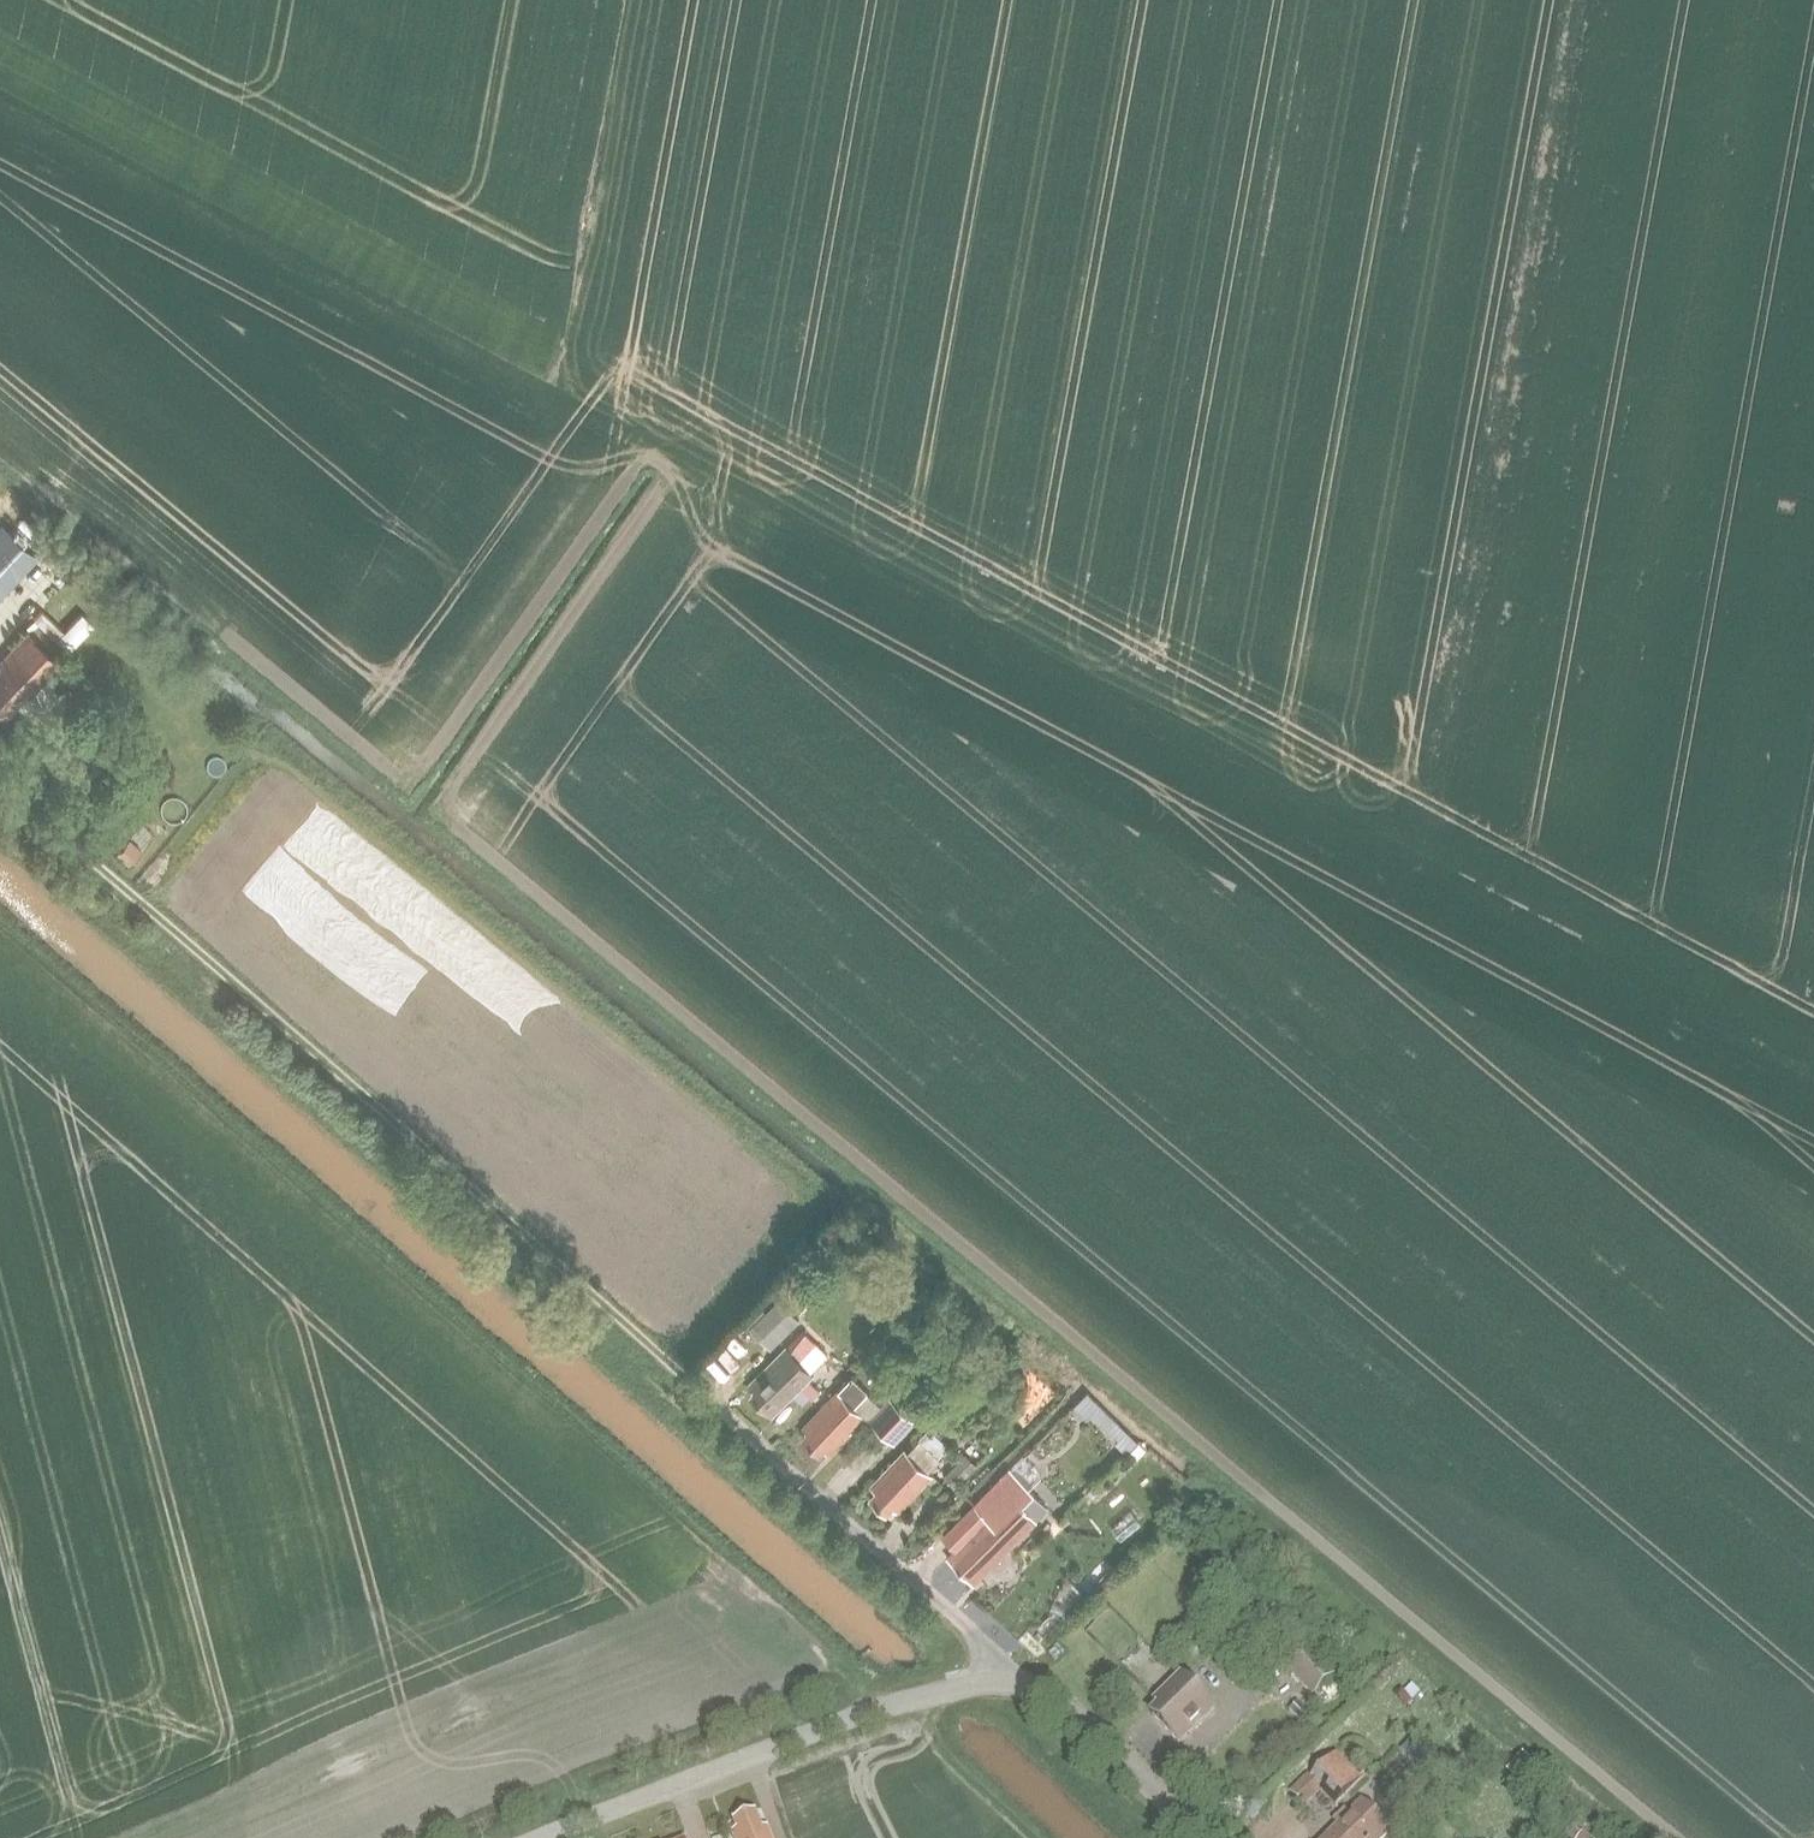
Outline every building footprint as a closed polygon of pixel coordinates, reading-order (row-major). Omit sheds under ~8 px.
[(0,532),(0,601),(34,565),(39,560),(5,527),(0,532)] [(82,615),(57,640),(69,651),(93,626),(82,615)] [(0,670),(0,710),(6,715),(28,691),(32,695),(61,663),(27,633),(0,662),(0,667),(2,668),(0,670)] [(129,842),(118,854),(130,866),(142,854),(129,842)] [(778,1300),(749,1329),(770,1350),(799,1321),(778,1300)] [(988,1326),(980,1335),(990,1342),(997,1333),(988,1326)] [(803,1331),(786,1348),(798,1360),(815,1343),(803,1331)] [(786,1348),(751,1383),(756,1387),(752,1392),(767,1407),(774,1403),(779,1406),(791,1394),(798,1387),(807,1378),(812,1373),(828,1356),(815,1343),(798,1360),(786,1348)] [(810,1434),(806,1439),(822,1454),(827,1448),(833,1453),(864,1420),(851,1408),(863,1395),(866,1391),(852,1377),(848,1382),(839,1392),(840,1392),(807,1428),(810,1434)] [(1074,1404),(1127,1451),(1139,1438),(1087,1391),(1074,1404)] [(892,1399),(871,1421),(894,1443),(915,1421),(892,1399)] [(922,1442),(911,1454),(931,1473),(943,1462),(922,1442)] [(901,1510),(934,1476),(931,1473),(911,1454),(909,1452),(876,1487),(880,1491),(873,1498),(889,1513),(896,1505),(901,1510)] [(944,1477),(955,1488),(975,1466),(965,1456),(944,1477)] [(974,1587),(1038,1521),(1037,1520),(1048,1508),(1010,1472),(943,1541),(955,1553),(947,1560),(974,1587)] [(1131,1513),(1112,1529),(1121,1540),(1141,1524),(1131,1513)] [(1309,1646),(1287,1668),(1315,1697),(1337,1675),(1309,1646)] [(1159,1707),(1151,1716),(1179,1744),(1180,1743),(1213,1710),(1183,1679),(1181,1677),(1154,1702),(1155,1703),(1159,1707)] [(1297,1703),(1289,1711),(1300,1722),(1308,1714),(1297,1703)] [(1340,1754),(1313,1780),(1338,1806),(1364,1780),(1340,1754)] [(1387,1833),(1360,1807),(1329,1837),(1382,1837),(1387,1833)] [(767,1828),(760,1831),(754,1814),(734,1821),(737,1830),(730,1833),(732,1837),(770,1837),(767,1828)] [(1566,1837),(1584,1837),(1583,1837),(1573,1829),(1566,1837)]
